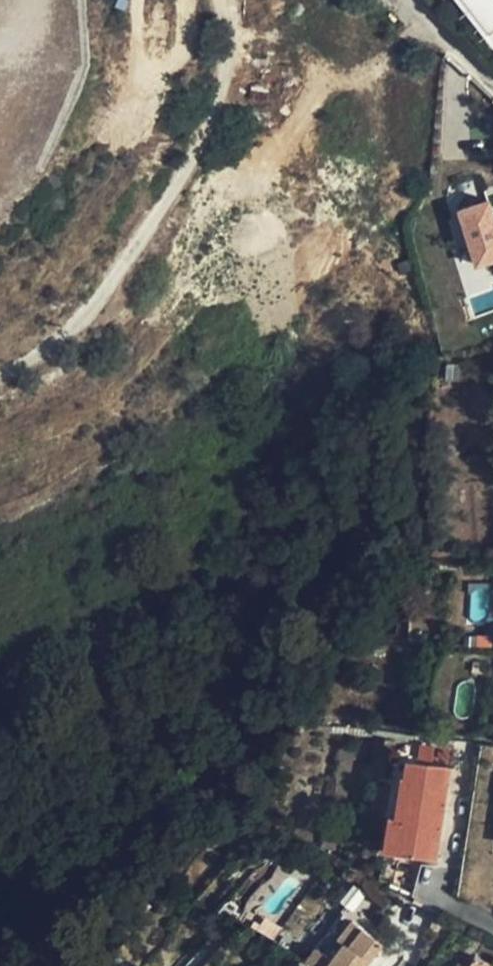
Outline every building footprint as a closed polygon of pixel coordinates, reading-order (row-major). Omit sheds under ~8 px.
[(478,34),(492,21),(492,0),(453,0),(478,34)] [(478,34),(487,43),(492,38),(492,21),(478,34)] [(492,197),(461,206),(479,261),(492,257),(492,200),(492,197)] [(419,854),(432,762),(387,756),(384,772),(382,772),(375,812),(368,811),(363,847),(419,854)] [(377,942),(336,915),(302,965),(362,965),(377,942)]
